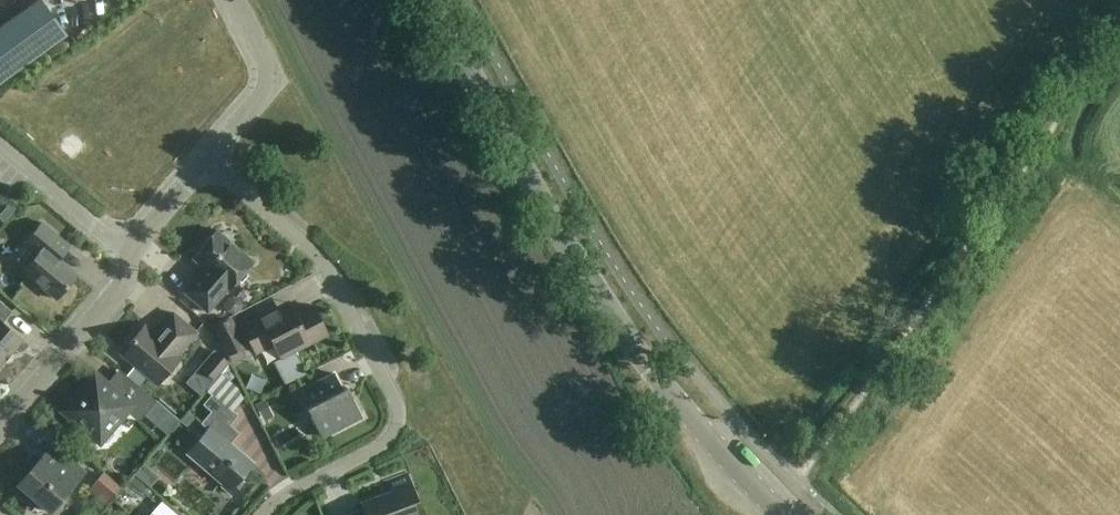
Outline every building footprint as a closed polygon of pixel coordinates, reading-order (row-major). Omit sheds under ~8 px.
[(0,27),(0,83),(67,34),(42,0),(38,0),(0,27)] [(57,299),(78,274),(59,259),(70,246),(42,222),(26,242),(39,253),(23,271),(57,299)] [(229,289),(253,261),(231,242),(232,237),(225,231),(220,232),(217,230),(193,258),(205,268),(184,291),(208,312),(228,288),(229,289)] [(243,304),(240,298),(233,295),(227,298),(224,305),(227,312),(234,315),(241,311),(243,304)] [(22,339),(3,323),(13,311),(0,300),(0,366),(22,339)] [(281,358),(328,334),(313,305),(276,324),(269,311),(242,325),(256,352),(274,343),(281,358)] [(178,355),(197,332),(174,312),(160,328),(162,329),(157,336),(145,326),(122,353),(158,384),(181,357),(178,355)] [(247,346),(231,316),(213,325),(228,355),(247,346)] [(230,362),(217,351),(202,368),(203,369),(193,381),(205,391),(230,362)] [(101,445),(128,412),(140,421),(145,415),(157,401),(126,374),(115,387),(95,370),(60,410),(101,445)] [(322,437),(362,416),(347,387),(343,389),(335,373),(303,390),(311,405),(307,407),(322,437)] [(240,479),(254,463),(231,443),(240,433),(230,424),(239,415),(213,393),(203,404),(211,411),(201,423),(208,429),(188,453),(224,484),(222,486),(233,495),(244,482),(240,479)] [(189,411),(180,421),(187,427),(195,417),(189,411)] [(51,512),(86,471),(53,444),(34,466),(29,461),(8,485),(31,504),(35,499),(51,512)] [(160,477),(145,463),(136,473),(151,486),(160,477)] [(103,472),(88,490),(105,504),(120,487),(103,472)] [(413,502),(417,500),(407,473),(388,481),(391,491),(361,502),(364,509),(346,514),(418,514),(413,502)]
